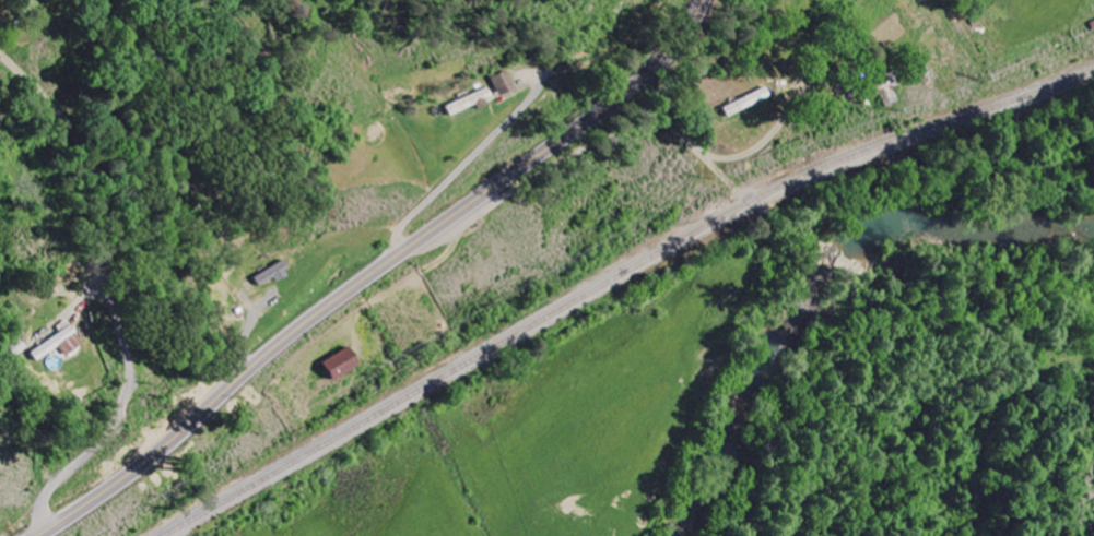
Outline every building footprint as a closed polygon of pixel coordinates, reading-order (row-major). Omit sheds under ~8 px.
[(490,78),(498,97),(515,90),(507,71),(490,78)] [(443,107),(447,117),(473,106),(474,108),(492,100),(486,88),(443,107)] [(722,108),(727,118),(770,97),(766,88),(722,108)] [(255,276),(260,287),(276,280),(277,282),(291,276),(284,263),(255,276)] [(82,346),(68,326),(29,354),(35,362),(56,347),(64,358),(82,346)] [(333,382),(360,366),(349,348),(322,364),(333,382)]
